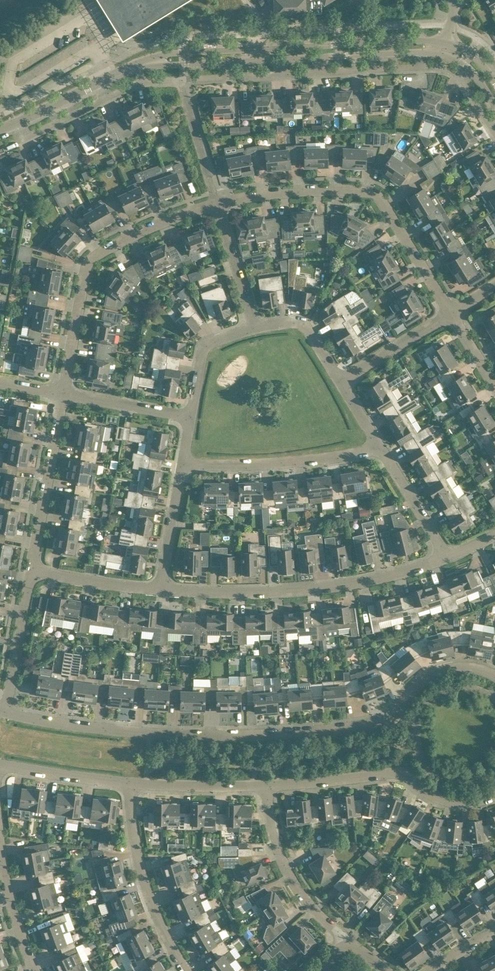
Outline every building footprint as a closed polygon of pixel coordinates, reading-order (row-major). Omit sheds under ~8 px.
[(128,29),(144,19),(148,25),(189,0),(110,0),(128,29)] [(275,15),(305,14),(305,13),(322,13),(321,2),(323,1),(324,4),(330,0),(275,0),(275,15)] [(485,0),(486,2),(484,3),(488,9),(490,8),(492,11),(494,9),(494,0),(485,0)] [(383,89),(379,89),(369,90),(370,104),(371,112),(381,111),(381,108),(391,107),(390,96),(391,95),(391,88),(383,88),(383,89)] [(333,116),(333,110),(342,110),(341,90),(334,91),(335,92),(330,92),(330,96),(321,97),(322,114),(322,120),(333,120),(333,116)] [(351,91),(347,91),(347,90),(341,90),(342,110),(351,109),(351,113),(362,112),(361,95),(351,95),(351,91)] [(425,111),(432,92),(426,90),(426,91),(421,90),(420,94),(411,91),(405,107),(415,111),(416,107),(425,111)] [(302,112),(301,92),(295,93),(295,94),(291,94),(291,98),(282,99),(283,116),(293,116),(293,112),(302,112)] [(322,114),(321,97),(312,97),(312,93),(307,93),(307,92),(301,92),(302,112),(312,111),(312,115),(322,114)] [(448,119),(458,108),(455,106),(440,101),(442,97),(437,95),(438,94),(432,92),(425,111),(426,111),(423,118),(430,121),(435,116),(442,119),(443,117),(448,119)] [(263,114),(262,94),(255,95),(255,96),(251,96),(251,100),(242,101),(243,118),(253,118),(253,114),(263,114)] [(283,116),(282,99),(272,99),(272,95),(268,95),(268,94),(262,94),(263,114),(272,113),(272,117),(283,116)] [(234,119),(233,101),(233,97),(223,97),(219,98),(219,97),(211,97),(212,105),(213,105),(213,116),(223,116),(223,119),(234,119)] [(156,120),(154,116),(151,109),(148,110),(146,108),(144,108),(142,103),(138,105),(132,107),(132,108),(140,125),(141,125),(144,132),(146,131),(153,128),(156,126),(154,122),(156,121),(156,120)] [(140,125),(132,108),(132,107),(127,110),(127,111),(123,113),(125,117),(116,120),(124,136),(133,132),(132,129),(140,125)] [(124,136),(116,120),(108,124),(106,121),(102,123),(102,122),(96,124),(97,125),(105,142),(112,139),(115,146),(126,141),(124,136)] [(451,120),(445,127),(448,132),(455,127),(451,120)] [(462,149),(476,141),(468,129),(469,128),(465,122),(459,126),(459,127),(449,133),(454,141),(452,143),(457,151),(462,148),(462,149)] [(105,142),(97,125),(96,124),(91,127),(91,128),(87,130),(89,134),(80,138),(83,142),(87,152),(88,154),(98,149),(96,146),(105,142)] [(172,136),(167,124),(161,127),(166,139),(172,136)] [(231,126),(232,135),(251,133),(250,125),(231,126)] [(61,142),(57,144),(51,146),(51,147),(60,164),(68,160),(70,163),(79,158),(78,155),(73,146),(72,142),(63,146),(61,142)] [(279,169),(277,151),(270,152),(270,147),(266,144),(257,146),(259,162),(267,162),(267,166),(266,166),(267,170),(279,169)] [(327,158),(335,157),(335,145),(326,145),(326,148),(316,149),(316,167),(328,166),(328,162),(327,162),(327,158)] [(354,167),(355,149),(344,149),(344,146),(335,145),(335,157),(343,158),(343,162),(342,162),(341,167),(354,167)] [(60,164),(51,147),(51,146),(46,149),(46,150),(42,152),(44,156),(36,160),(43,175),(52,171),(54,174),(62,170),(60,164)] [(259,162),(257,146),(247,147),(243,152),(244,156),(238,157),(242,175),(254,172),(253,168),(252,168),(251,164),(259,162)] [(289,159),(297,158),(296,146),(287,147),(287,150),(277,151),(279,169),(291,168),(290,163),(289,163),(289,159)] [(316,167),(316,149),(305,149),(305,146),(296,146),(297,158),(305,158),(305,162),(304,162),(304,167),(316,167)] [(361,147),(361,150),(355,149),(354,167),(366,168),(366,163),(365,163),(365,160),(373,160),(376,148),(361,147)] [(401,162),(406,156),(396,149),(384,167),(383,166),(380,170),(390,177),(401,162)] [(489,160),(488,160),(485,156),(482,159),(477,150),(462,160),(467,169),(470,167),(475,175),(492,165),(489,160)] [(227,156),(219,157),(221,170),(229,168),(230,172),(229,172),(230,177),(242,175),(238,157),(237,151),(227,153),(227,156)] [(420,169),(418,164),(406,156),(401,162),(390,177),(400,184),(403,181),(402,180),(410,169),(414,173),(420,169)] [(43,175),(36,160),(27,163),(25,160),(21,162),(21,161),(15,163),(24,181),(32,177),(34,180),(43,175)] [(436,166),(433,161),(422,167),(422,168),(425,173),(436,166)] [(15,163),(10,166),(10,167),(6,169),(8,173),(0,177),(0,178),(4,186),(7,193),(17,188),(15,185),(23,181),(24,181),(15,163)] [(179,182),(187,179),(181,163),(173,166),(174,170),(166,173),(165,172),(164,172),(172,194),(183,190),(182,185),(181,186),(179,182)] [(494,171),(494,170),(492,165),(475,175),(480,183),(477,185),(483,194),(494,186),(494,180),(493,177),(494,175),(494,172),(494,171)] [(429,178),(439,172),(436,166),(425,173),(429,178)] [(172,194),(164,172),(164,171),(155,174),(153,169),(145,171),(147,176),(145,177),(146,180),(151,191),(158,190),(160,193),(159,194),(160,198),(172,194)] [(150,191),(151,191),(146,180),(138,184),(137,181),(127,186),(130,191),(137,208),(148,203),(146,199),(145,199),(144,196),(150,191)] [(483,194),(488,202),(491,201),(494,207),(494,186),(483,194)] [(413,208),(429,198),(423,189),(412,196),(411,195),(407,197),(413,208)] [(72,201),(67,190),(61,193),(66,204),(72,201)] [(137,208),(130,191),(120,196),(119,193),(110,197),(116,208),(123,205),(125,209),(124,209),(126,213),(137,208)] [(66,204),(61,193),(55,195),(61,207),(66,204)] [(109,212),(116,208),(110,197),(102,201),(104,204),(95,209),(104,225),(114,219),(112,215),(111,216),(109,212)] [(442,213),(441,213),(437,206),(434,207),(429,198),(413,208),(420,218),(424,216),(423,215),(427,213),(431,220),(442,213)] [(104,225),(95,209),(85,215),(92,227),(91,227),(93,231),(104,225)] [(303,230),(302,211),(296,211),(296,212),(291,213),(292,217),(282,218),(283,235),(284,240),(293,239),(292,231),(303,230)] [(323,233),(322,215),(313,216),(313,211),(308,212),(308,211),(302,211),(303,230),(304,238),(313,238),(313,233),(323,233)] [(433,240),(449,231),(446,226),(449,218),(445,211),(441,213),(442,213),(431,220),(435,226),(431,228),(427,230),(433,240)] [(348,235),(357,218),(352,215),(351,216),(347,214),(345,218),(341,216),(332,215),(331,230),(338,234),(340,231),(348,235)] [(263,216),(259,217),(259,216),(253,217),(256,236),(265,234),(266,238),(276,236),(273,219),(264,220),(263,216)] [(62,223),(66,227),(59,235),(72,247),(81,238),(77,235),(77,236),(73,233),(79,227),(68,217),(62,223)] [(256,236),(253,217),(246,218),(247,219),(242,220),(243,222),(236,224),(239,237),(240,236),(240,237),(239,237),(240,241),(241,241),(241,242),(247,241),(247,238),(256,236)] [(366,224),(362,222),(363,221),(357,218),(348,235),(356,240),(355,243),(362,247),(374,237),(368,230),(364,228),(366,224)] [(203,230),(199,232),(199,231),(193,233),(199,251),(208,248),(209,251),(215,249),(211,237),(208,239),(207,236),(205,236),(203,230)] [(462,246),(457,238),(454,240),(449,231),(433,240),(440,251),(444,248),(443,248),(447,245),(451,252),(462,246)] [(199,251),(193,233),(187,235),(187,236),(183,237),(184,241),(175,244),(182,260),(191,257),(190,254),(199,251)] [(72,247),(59,235),(52,243),(48,239),(39,249),(58,255),(61,252),(61,253),(64,256),(72,247)] [(182,260),(175,244),(167,248),(165,244),(161,246),(161,245),(155,248),(163,265),(166,271),(175,267),(174,264),(182,260)] [(453,273),(469,263),(465,258),(468,256),(469,251),(465,244),(462,246),(451,252),(455,259),(452,261),(451,260),(447,262),(453,273)] [(390,254),(389,254),(387,251),(383,253),(378,245),(363,254),(369,263),(372,261),(377,269),(394,259),(390,254)] [(31,254),(32,248),(20,246),(19,252),(31,254)] [(139,261),(135,264),(143,276),(145,275),(146,277),(156,272),(154,269),(163,265),(155,248),(149,250),(150,251),(146,253),(148,257),(139,261)] [(30,261),(31,254),(19,252),(17,258),(30,261)] [(267,260),(265,254),(253,256),(254,263),(267,260)] [(398,269),(396,265),(397,264),(394,259),(377,269),(382,277),(379,279),(385,288),(399,279),(394,271),(398,269)] [(61,271),(57,270),(57,271),(53,270),(54,263),(38,260),(35,278),(59,283),(61,271)] [(471,285),(485,276),(480,268),(477,270),(472,262),(469,263),(453,273),(460,283),(464,281),(463,280),(467,278),(471,285)] [(115,275),(111,280),(128,291),(133,283),(136,285),(140,278),(143,276),(135,264),(132,266),(125,270),(122,274),(118,272),(116,275),(115,275)] [(213,266),(201,270),(204,278),(216,274),(213,266)] [(216,274),(204,278),(198,280),(200,286),(218,279),(216,273),(216,274)] [(285,302),(281,275),(269,277),(269,278),(259,279),(263,306),(265,306),(265,308),(278,306),(278,303),(285,302)] [(288,275),(288,286),(293,286),(291,302),(298,303),(298,306),(302,306),(311,308),(311,306),(313,306),(316,287),(306,286),(307,277),(295,275),(295,276),(288,275)] [(35,278),(33,289),(36,289),(35,298),(47,300),(49,292),(53,293),(52,294),(57,295),(59,283),(35,278)] [(128,291),(111,280),(108,285),(109,286),(106,289),(110,292),(107,296),(105,305),(120,307),(125,301),(122,299),(128,291)] [(415,294),(414,294),(411,290),(408,293),(403,285),(394,290),(388,294),(393,303),(396,301),(401,309),(418,299),(415,294)] [(186,287),(177,292),(182,299),(190,294),(186,287)] [(219,287),(200,293),(209,318),(216,316),(217,319),(230,314),(229,313),(231,312),(222,288),(219,287)] [(368,287),(361,291),(368,303),(375,300),(368,287)] [(363,297),(356,301),(350,305),(344,296),(320,310),(320,312),(319,313),(324,320),(326,324),(329,323),(332,328),(356,314),(360,311),(368,306),(363,297)] [(46,308),(47,300),(35,298),(28,297),(27,307),(28,307),(27,316),(29,316),(35,317),(52,320),(54,308),(50,308),(50,309),(46,308)] [(418,314),(417,312),(422,309),(420,305),(421,304),(418,299),(401,309),(397,311),(402,320),(403,319),(407,324),(417,318),(415,315),(418,314)] [(204,321),(187,300),(178,308),(183,315),(175,321),(181,328),(187,336),(189,335),(190,336),(197,331),(200,328),(199,326),(204,321)] [(483,321),(489,331),(494,327),(494,306),(486,312),(489,317),(483,321)] [(114,334),(116,324),(119,324),(121,314),(114,313),(104,311),(102,321),(98,320),(97,324),(96,324),(95,330),(114,334)] [(359,321),(356,314),(332,328),(335,334),(333,335),(340,346),(358,335),(352,325),(359,321)] [(50,332),(52,320),(35,317),(29,316),(27,326),(30,327),(28,335),(40,338),(42,330),(46,331),(46,332),(50,332)] [(390,328),(384,317),(378,321),(379,322),(378,322),(384,332),(390,328)] [(384,332),(378,322),(373,326),(358,335),(340,346),(340,347),(343,345),(345,348),(343,349),(347,356),(346,356),(347,357),(365,346),(362,342),(377,333),(379,336),(384,333),(384,334),(385,333),(384,332)] [(113,343),(114,334),(95,330),(94,336),(95,336),(94,341),(99,341),(97,350),(114,354),(116,344),(113,343)] [(39,345),(40,338),(28,335),(19,334),(18,343),(29,345),(28,355),(45,358),(48,346),(43,345),(43,346),(39,345)] [(183,358),(183,353),(185,345),(184,344),(184,343),(165,339),(163,349),(154,348),(152,359),(179,364),(180,357),(183,358)] [(435,364),(451,354),(450,353),(451,352),(448,346),(446,347),(445,345),(436,350),(432,344),(418,353),(422,360),(424,358),(430,355),(435,364)] [(109,363),(112,364),(114,354),(97,350),(95,360),(91,359),(90,363),(89,363),(88,369),(107,372),(109,363)] [(43,370),(45,358),(28,355),(22,354),(20,364),(19,373),(21,373),(34,375),(35,368),(39,368),(39,369),(43,370)] [(440,382),(451,375),(447,369),(456,364),(451,354),(435,364),(441,373),(436,375),(424,383),(428,389),(433,386),(440,382)] [(180,371),(178,370),(179,364),(152,359),(151,367),(159,368),(157,380),(178,383),(180,371)] [(376,399),(391,390),(406,381),(412,378),(408,372),(405,367),(400,370),(402,374),(387,383),(385,379),(367,390),(367,391),(368,390),(373,396),(374,396),(376,399)] [(408,372),(412,378),(417,374),(414,368),(408,372)] [(106,382),(107,372),(88,369),(87,375),(88,375),(87,380),(94,381),(93,383),(96,383),(96,387),(108,389),(109,382),(106,382)] [(132,387),(134,375),(127,374),(124,386),(132,387)] [(176,396),(178,384),(178,383),(157,380),(140,377),(140,376),(134,375),(132,387),(132,388),(132,387),(138,389),(139,384),(156,387),(155,393),(176,396)] [(465,377),(463,375),(454,381),(451,375),(440,382),(444,388),(442,389),(448,398),(449,397),(454,394),(469,385),(469,384),(470,383),(466,376),(465,377)] [(472,385),(470,386),(469,385),(454,394),(449,397),(459,412),(470,405),(466,400),(475,394),(474,392),(475,391),(472,385)] [(386,416),(412,400),(409,397),(408,393),(397,400),(391,390),(376,399),(373,401),(378,408),(380,412),(383,411),(386,416)] [(406,413),(414,408),(419,405),(415,398),(412,400),(386,416),(392,425),(391,426),(395,432),(395,433),(412,423),(406,413)] [(35,413),(36,409),(26,407),(27,401),(14,399),(13,406),(10,405),(8,416),(17,417),(36,421),(37,413),(35,413)] [(485,407),(484,408),(482,405),(473,411),(470,405),(459,412),(462,418),(467,415),(473,424),(488,415),(487,414),(489,413),(485,407)] [(489,416),(488,415),(473,424),(468,427),(474,436),(477,442),(488,436),(485,430),(494,425),(493,422),(494,422),(490,415),(489,416)] [(34,428),(36,421),(17,417),(15,424),(10,423),(8,433),(21,435),(22,430),(32,431),(33,428),(34,428)] [(100,431),(101,426),(101,425),(84,422),(84,423),(85,423),(85,426),(79,425),(79,426),(77,426),(76,433),(78,433),(77,436),(103,441),(104,432),(100,431)] [(406,448),(432,433),(428,426),(418,432),(412,423),(395,433),(395,432),(393,433),(401,445),(403,443),(406,448)] [(122,439),(125,427),(118,425),(116,438),(122,439)] [(167,447),(169,435),(169,434),(148,430),(147,435),(130,432),(131,428),(125,427),(122,439),(146,443),(167,447)] [(31,447),(29,447),(30,443),(20,442),(21,435),(8,433),(7,440),(12,441),(10,451),(30,455),(31,447)] [(432,455),(426,445),(436,439),(432,433),(406,448),(409,454),(407,455),(414,467),(415,466),(415,465),(432,455)] [(101,451),(103,441),(95,439),(77,436),(77,437),(75,437),(74,444),(75,444),(75,447),(85,449),(84,455),(85,455),(97,457),(98,451),(101,451)] [(492,441),(488,436),(477,442),(481,449),(486,446),(491,455),(494,453),(494,439),(492,441)] [(165,455),(167,447),(146,443),(144,454),(133,452),(132,460),(134,460),(160,465),(161,459),(164,460),(165,455)] [(3,461),(2,467),(14,470),(16,464),(26,465),(27,462),(28,462),(30,455),(10,451),(5,450),(3,461)] [(467,450),(460,453),(467,465),(474,461),(467,450)] [(487,458),(494,471),(494,453),(491,455),(487,458)] [(96,464),(97,457),(85,455),(84,455),(83,461),(73,459),(73,460),(71,460),(70,467),(71,467),(71,470),(89,473),(96,475),(98,464),(96,464)] [(449,467),(445,460),(438,465),(432,455),(415,465),(415,466),(420,473),(421,472),(426,481),(449,467)] [(159,471),(160,465),(134,460),(133,468),(141,469),(139,481),(160,484),(162,471),(159,471)] [(14,470),(2,467),(0,467),(0,475),(1,475),(0,479),(0,484),(4,485),(23,489),(25,481),(23,481),(24,477),(13,476),(14,470)] [(452,488),(446,478),(453,474),(449,467),(426,481),(429,486),(427,488),(434,499),(435,498),(452,488)] [(87,481),(89,473),(71,470),(71,471),(69,471),(68,478),(69,479),(69,481),(79,483),(78,489),(91,491),(94,492),(96,485),(94,482),(87,481)] [(363,471),(360,471),(360,470),(352,471),(355,490),(369,488),(370,491),(371,491),(368,474),(367,474),(367,476),(364,476),(363,471)] [(355,490),(352,471),(345,472),(345,474),(341,474),(343,485),(337,486),(339,498),(345,497),(346,500),(357,498),(355,490)] [(481,472),(474,477),(478,482),(484,478),(481,472)] [(326,475),(318,476),(322,501),(333,500),(333,499),(339,498),(337,486),(331,487),(330,476),(326,477),(326,475)] [(309,489),(303,490),(304,503),(311,502),(311,503),(322,501),(318,476),(311,477),(311,478),(307,479),(309,489)] [(274,492),(268,493),(269,505),(276,505),(276,507),(287,507),(287,504),(284,479),(277,480),(277,482),(273,482),(274,492)] [(304,503),(303,490),(296,491),(296,480),(292,480),(292,479),(284,479),(287,504),(297,503),(304,503)] [(157,497),(158,493),(160,484),(139,481),(137,492),(128,490),(127,498),(154,503),(155,497),(157,497)] [(251,501),(250,481),(243,482),(243,483),(239,483),(240,494),(234,494),(234,507),(241,507),(241,501),(251,501)] [(258,481),(250,481),(251,501),(251,508),(269,507),(269,505),(268,493),(262,493),(262,483),(258,483),(258,481)] [(216,508),(216,482),(209,482),(209,483),(205,483),(205,489),(202,489),(202,488),(201,488),(201,505),(209,505),(214,508),(216,508)] [(227,484),(224,484),(224,482),(216,482),(216,508),(227,508),(227,507),(234,507),(234,494),(227,494),(227,484)] [(23,489),(4,485),(2,496),(0,495),(0,502),(8,504),(9,498),(20,500),(20,496),(22,496),(23,489)] [(490,486),(484,490),(488,496),(494,493),(490,486)] [(446,514),(469,500),(465,493),(458,498),(452,488),(435,498),(440,505),(441,505),(446,514)] [(90,498),(91,491),(78,489),(77,495),(67,493),(65,504),(82,507),(84,497),(90,498)] [(152,509),(154,503),(127,498),(125,497),(124,505),(134,507),(132,518),(153,522),(155,509),(152,509)] [(476,510),(470,501),(469,500),(446,514),(450,520),(448,521),(455,533),(456,532),(457,533),(473,523),(468,514),(476,510)] [(8,504),(0,502),(0,520),(17,523),(19,515),(17,515),(18,511),(7,510),(8,504)] [(81,518),(82,507),(65,504),(64,506),(63,505),(62,512),(63,513),(63,515),(73,517),(72,523),(85,525),(86,519),(81,518)] [(391,505),(379,507),(380,514),(393,512),(391,505)] [(367,508),(359,509),(361,517),(368,516),(367,508)] [(400,512),(394,514),(399,531),(381,535),(384,548),(390,547),(392,554),(398,553),(398,554),(413,551),(412,549),(418,548),(416,540),(418,539),(413,531),(408,533),(407,527),(408,526),(400,512)] [(151,535),(153,522),(132,518),(130,530),(122,528),(121,532),(120,536),(147,541),(148,535),(151,535)] [(14,530),(16,530),(17,523),(0,520),(0,537),(2,538),(3,532),(14,534),(14,530)] [(363,542),(355,544),(360,563),(363,563),(363,564),(370,563),(369,561),(372,560),(370,551),(373,551),(373,552),(380,550),(373,520),(362,523),(366,539),(362,540),(363,542)] [(76,541),(78,531),(83,532),(85,525),(72,523),(71,529),(61,527),(59,538),(76,541)] [(293,572),(292,549),(282,549),(281,534),(268,535),(270,564),(277,564),(279,565),(279,573),(285,572),(286,574),(291,573),(291,572),(293,572)] [(324,560),(321,534),(310,535),(311,543),(306,544),(307,551),(300,552),(302,572),(304,571),(305,573),(311,572),(311,570),(315,570),(314,561),(324,560)] [(148,547),(146,547),(147,541),(120,536),(119,543),(128,545),(126,556),(146,560),(148,547)] [(11,557),(13,549),(11,549),(12,546),(1,544),(2,538),(0,537),(0,555),(11,557)] [(351,564),(349,546),(344,547),(344,546),(335,547),(334,537),(325,538),(326,546),(330,546),(333,568),(346,566),(346,565),(351,564)] [(84,543),(76,541),(59,538),(58,540),(57,539),(56,546),(57,547),(57,549),(62,550),(62,553),(60,553),(60,554),(77,557),(78,549),(83,546),(84,543)] [(266,565),(265,545),(258,545),(258,543),(249,544),(249,553),(242,553),(242,558),(242,561),(243,574),(244,574),(244,576),(257,575),(256,572),(260,572),(260,565),(266,565)] [(234,574),(234,556),(232,556),(232,554),(227,554),(226,548),(211,548),(211,565),(221,565),(221,574),(224,574),(225,576),(227,577),(229,577),(230,576),(231,574),(234,574)] [(100,564),(102,552),(102,551),(95,550),(93,563),(100,564)] [(207,565),(207,551),(186,551),(186,558),(185,558),(184,567),(186,567),(186,573),(200,573),(200,565),(207,565)] [(144,573),(146,561),(146,560),(126,556),(102,552),(100,564),(106,565),(107,561),(124,564),(123,569),(133,571),(133,573),(140,574),(140,572),(144,573)] [(11,557),(0,555),(0,566),(8,568),(8,564),(10,564),(11,557)] [(478,570),(478,571),(473,573),(471,570),(459,575),(467,595),(479,590),(482,598),(491,595),(494,593),(494,587),(494,584),(486,587),(478,570)] [(467,595),(459,575),(447,580),(448,583),(442,585),(452,610),(459,608),(456,599),(467,595)] [(452,610),(442,585),(437,587),(436,584),(423,588),(430,608),(441,604),(444,613),(452,610)] [(430,608),(423,588),(411,592),(411,595),(406,597),(413,623),(420,620),(418,612),(430,608)] [(413,623),(406,597),(400,598),(399,595),(386,598),(391,619),(403,616),(405,625),(413,623)] [(64,620),(68,599),(54,597),(54,599),(48,598),(42,625),(43,625),(50,626),(51,617),(64,620)] [(391,619),(386,598),(373,601),(374,604),(368,605),(367,605),(371,625),(373,632),(374,632),(381,630),(379,622),(391,619)] [(82,632),(86,605),(80,604),(80,601),(68,599),(64,620),(76,622),(75,630),(82,632)] [(103,626),(106,605),(92,603),(92,606),(86,605),(82,632),(89,633),(90,624),(103,626)] [(121,637),(124,610),(118,609),(118,607),(106,605),(103,626),(115,627),(113,639),(121,640),(121,637)] [(354,608),(348,609),(348,606),(335,608),(338,628),(350,627),(352,636),(358,635),(359,635),(355,607),(354,607),(354,608)] [(142,630),(144,610),(131,608),(130,611),(124,610),(121,637),(128,638),(129,629),(142,630)] [(323,612),(316,612),(319,640),(321,651),(327,650),(326,639),(327,639),(326,637),(339,635),(338,628),(335,608),(322,609),(323,612)] [(160,644),(162,614),(156,613),(157,611),(144,610),(142,630),(154,632),(153,643),(160,644)] [(298,632),(297,611),(284,612),(284,615),(278,615),(279,643),(287,642),(286,633),(298,632)] [(314,640),(319,640),(316,612),(310,613),(310,611),(297,611),(298,632),(299,635),(312,634),(312,640),(314,640)] [(181,633),(182,612),(169,612),(168,614),(162,614),(160,644),(168,644),(168,633),(181,633)] [(200,643),(201,616),(195,616),(195,613),(182,612),(181,633),(193,634),(193,643),(200,643)] [(220,635),(220,614),(207,613),(207,616),(201,616),(200,643),(207,643),(208,635),(220,635)] [(254,643),(254,634),(259,634),(259,613),(258,613),(246,614),(246,616),(244,616),(240,616),(240,644),(247,644),(254,643)] [(279,643),(278,615),(272,616),(272,613),(259,613),(259,634),(272,634),(272,643),(279,643)] [(240,644),(240,616),(233,616),(233,614),(220,614),(220,635),(233,635),(232,644),(240,644)] [(494,627),(494,633),(483,631),(482,637),(478,655),(489,657),(492,647),(494,647),(494,627)] [(478,655),(482,637),(483,631),(473,629),(473,630),(460,630),(460,643),(469,642),(467,653),(478,655)] [(451,643),(460,643),(460,630),(448,631),(449,636),(439,638),(443,656),(454,653),(451,643)] [(443,656),(439,638),(437,633),(427,636),(416,642),(421,652),(429,648),(432,659),(443,656)] [(420,665),(413,657),(421,652),(416,642),(405,647),(408,651),(400,658),(411,672),(420,665)] [(72,659),(73,653),(65,652),(62,674),(58,673),(52,672),(51,678),(48,697),(56,698),(56,697),(59,697),(61,687),(67,688),(70,675),(72,659)] [(411,672),(400,658),(396,654),(395,652),(387,658),(382,663),(389,676),(396,671),(403,679),(411,672)] [(143,653),(142,661),(150,661),(151,654),(143,653)] [(181,656),(181,665),(189,665),(190,656),(181,656)] [(383,681),(389,676),(383,665),(382,663),(380,660),(376,664),(377,667),(380,674),(370,678),(376,695),(386,691),(383,681)] [(86,683),(87,678),(88,678),(88,674),(79,673),(80,667),(71,665),(70,675),(67,688),(73,689),(72,699),(76,699),(75,701),(84,702),(86,683)] [(51,678),(52,672),(52,669),(41,668),(40,670),(34,669),(32,682),(38,683),(36,693),(40,694),(39,696),(48,697),(51,678)] [(376,695),(367,671),(366,669),(351,676),(351,679),(354,691),(362,689),(365,699),(376,695)] [(354,691),(351,679),(350,676),(349,672),(343,672),(344,681),(333,682),(334,687),(335,705),(346,704),(346,693),(354,691)] [(120,707),(123,678),(114,678),(114,674),(105,673),(104,680),(105,680),(103,693),(109,694),(108,704),(112,704),(112,706),(120,707)] [(140,680),(139,696),(145,697),(144,707),(148,707),(148,709),(156,710),(157,690),(158,681),(147,681),(147,675),(141,675),(140,680)] [(265,693),(264,685),(254,686),(253,675),(247,676),(247,699),(247,702),(254,701),(255,712),(266,711),(265,693)] [(240,684),(229,685),(229,711),(237,711),(237,710),(241,710),(240,699),(247,699),(247,676),(240,676),(240,684)] [(277,699),(283,699),(281,676),(274,677),(274,685),(264,685),(265,693),(266,711),(277,710),(277,699)] [(97,692),(103,693),(105,680),(104,680),(88,678),(87,678),(84,702),(92,703),(92,702),(95,702),(97,692)] [(133,696),(139,696),(140,680),(123,678),(120,707),(128,707),(128,706),(132,706),(133,696)] [(221,712),(229,711),(229,685),(218,685),(217,679),(212,679),(211,679),(211,687),(211,700),(217,700),(217,710),(221,710),(221,712)] [(334,687),(333,682),(316,683),(317,696),(323,695),(324,706),(335,705),(334,687)] [(301,708),(299,690),(299,683),(288,684),(288,686),(282,686),(283,699),(289,698),(290,709),(301,708)] [(311,696),(317,696),(316,683),(309,684),(310,689),(299,690),(301,708),(312,707),(311,696)] [(168,698),(175,699),(175,686),(169,685),(169,691),(157,690),(156,710),(164,710),(164,708),(168,708),(168,698)] [(192,711),(193,692),(182,691),(182,686),(175,686),(175,699),(181,699),(181,709),(184,709),(184,711),(192,711)] [(204,700),(211,700),(211,687),(193,686),(193,692),(192,711),(201,711),(201,710),(204,710),(204,700)] [(13,806),(12,817),(30,819),(31,809),(34,789),(26,788),(26,789),(22,789),(21,799),(15,798),(13,806)] [(46,790),(34,789),(31,809),(43,811),(42,815),(48,816),(50,803),(44,803),(46,790)] [(377,795),(375,795),(375,793),(369,792),(369,794),(365,793),(364,800),(352,801),(354,816),(361,816),(360,812),(363,812),(363,813),(374,814),(376,801),(377,795)] [(67,814),(70,794),(62,793),(61,794),(58,794),(56,804),(50,803),(48,816),(55,817),(56,812),(67,814)] [(352,801),(352,795),(350,795),(350,793),(344,794),(344,796),(340,796),(341,803),(331,805),(330,805),(332,817),(331,817),(332,824),(343,823),(342,816),(353,814),(353,816),(354,816),(352,801)] [(81,795),(70,794),(67,814),(66,822),(77,823),(78,820),(84,821),(86,808),(80,808),(81,795)] [(330,797),(328,797),(328,796),(322,796),(322,798),(318,799),(319,806),(309,807),(308,807),(310,819),(309,819),(310,822),(317,822),(317,818),(320,818),(331,817),(332,817),(330,805),(331,805),(330,797)] [(401,801),(399,800),(400,798),(394,796),(394,798),(390,796),(387,802),(376,801),(374,814),(373,824),(380,826),(382,820),(392,824),(399,806),(401,801)] [(103,819),(106,799),(97,798),(97,799),(94,799),(92,809),(86,808),(84,821),(90,822),(91,817),(103,819)] [(308,800),(306,800),(306,798),(300,799),(300,800),(296,801),(297,808),(286,809),(288,825),(295,824),(295,820),(298,820),(309,819),(310,819),(308,807),(309,807),(308,800)] [(106,799),(103,819),(114,821),(115,815),(118,815),(119,808),(116,807),(117,800),(106,799)] [(167,823),(167,803),(156,802),(155,815),(149,815),(149,828),(155,828),(155,823),(167,823)] [(185,828),(185,815),(179,815),(179,805),(175,805),(175,803),(167,803),(167,823),(179,823),(179,828),(185,828)] [(203,824),(203,803),(192,803),(191,815),(185,815),(185,828),(191,828),(191,824),(203,824)] [(221,829),(221,816),(215,816),(215,805),(211,805),(211,803),(204,803),(203,803),(203,824),(215,824),(214,829),(221,829)] [(239,824),(239,804),(227,804),(227,816),(221,816),(221,829),(227,829),(227,830),(239,830),(239,826),(239,824)] [(251,831),(251,806),(247,806),(247,804),(239,804),(239,826),(239,830),(241,830),(251,831)] [(412,829),(419,817),(420,817),(423,812),(422,811),(423,809),(418,806),(417,807),(413,805),(410,810),(399,806),(392,824),(393,824),(390,831),(396,833),(403,823),(412,829)] [(491,815),(491,816),(487,818),(490,825),(481,827),(483,842),(490,841),(489,838),(494,836),(494,813),(491,815)] [(441,819),(440,818),(440,817),(435,815),(434,816),(430,815),(428,822),(420,817),(419,817),(408,835),(407,836),(420,845),(422,840),(432,844),(434,839),(439,825),(441,819)] [(460,828),(461,822),(459,821),(459,820),(453,819),(453,821),(449,820),(448,828),(439,825),(434,839),(440,842),(441,839),(447,839),(447,840),(458,841),(460,828)] [(480,820),(478,820),(478,819),(472,819),(472,821),(468,821),(469,829),(460,828),(458,841),(457,853),(464,854),(465,844),(472,845),(473,848),(483,846),(483,842),(481,827),(480,820)] [(111,850),(112,844),(99,842),(98,848),(111,850)] [(23,854),(21,854),(23,860),(24,860),(25,864),(42,861),(50,860),(48,852),(43,853),(42,850),(48,849),(49,849),(48,843),(35,845),(36,851),(23,853),(23,854)] [(325,857),(332,852),(332,847),(311,849),(317,860),(310,864),(309,862),(307,864),(312,872),(314,870),(323,884),(330,880),(327,876),(334,872),(325,857)] [(367,851),(364,856),(375,861),(377,856),(367,851)] [(180,861),(187,858),(186,853),(173,856),(175,862),(162,866),(166,877),(183,871),(180,861)] [(265,869),(263,869),(260,863),(252,867),(251,864),(252,864),(252,855),(239,855),(219,855),(219,861),(220,862),(220,864),(221,865),(222,865),(224,866),(225,866),(232,866),(235,872),(235,873),(236,875),(237,876),(239,877),(240,877),(242,877),(243,877),(245,876),(248,883),(261,877),(262,878),(264,877),(263,876),(265,875),(267,874),(267,872),(266,870),(265,869)] [(122,862),(120,862),(120,860),(107,863),(105,857),(93,861),(97,878),(123,871),(122,869),(124,869),(122,862)] [(46,866),(43,866),(42,861),(25,864),(25,867),(24,868),(25,873),(26,873),(27,875),(40,873),(41,879),(54,876),(52,870),(49,871),(49,867),(46,866)] [(196,885),(194,879),(193,880),(190,870),(183,872),(183,871),(166,877),(167,880),(165,880),(167,886),(168,885),(169,887),(182,883),(184,889),(196,885)] [(113,886),(127,882),(125,874),(123,875),(123,871),(97,878),(100,889),(102,895),(114,892),(113,886)] [(358,890),(358,889),(352,885),(356,880),(347,872),(334,885),(340,890),(339,892),(342,894),(337,900),(338,900),(338,903),(341,905),(343,905),(344,906),(358,890)] [(54,876),(41,879),(43,885),(30,889),(33,899),(50,895),(56,893),(53,882),(55,882),(54,876)] [(395,882),(395,883),(401,888),(406,881),(400,876),(395,882)] [(488,882),(479,888),(474,892),(481,902),(485,899),(493,910),(494,909),(494,893),(492,889),(488,882)] [(201,883),(196,885),(184,889),(186,895),(173,901),(175,907),(177,907),(178,911),(201,901),(197,891),(203,889),(201,883)] [(371,905),(380,894),(372,886),(369,890),(368,889),(366,891),(361,887),(361,886),(361,885),(358,889),(358,890),(344,906),(345,905),(349,910),(353,910),(354,908),(357,910),(366,900),(371,905)] [(278,894),(276,895),(274,893),(273,894),(271,892),(268,893),(266,893),(265,894),(262,888),(247,896),(253,905),(255,903),(259,908),(261,906),(266,912),(281,902),(280,901),(281,899),(281,897),(280,895),(278,894)] [(131,895),(129,895),(129,893),(116,898),(114,892),(102,895),(104,902),(105,902),(109,913),(116,910),(133,904),(132,902),(133,902),(131,895)] [(386,928),(391,923),(389,921),(390,920),(385,916),(389,912),(387,910),(397,897),(396,895),(395,894),(394,893),(392,893),(391,893),(390,894),(387,892),(371,911),(376,915),(368,925),(373,929),(372,931),(372,932),(372,933),(373,934),(374,935),(375,936),(376,936),(378,935),(379,934),(381,932),(382,930),(385,927),(386,928)] [(483,917),(476,906),(481,902),(474,892),(468,895),(465,898),(469,905),(464,908),(474,923),(483,917)] [(62,909),(61,903),(59,904),(56,893),(50,895),(33,899),(34,902),(32,903),(34,908),(35,908),(36,910),(49,907),(50,913),(62,909)] [(209,916),(214,913),(212,907),(211,908),(205,910),(201,901),(178,911),(180,914),(178,914),(181,920),(182,919),(183,921),(195,916),(198,921),(209,916)] [(474,923),(464,908),(460,901),(446,911),(453,921),(457,918),(465,929),(474,923)] [(287,915),(284,911),(285,909),(281,903),(281,902),(266,912),(261,916),(263,915),(269,924),(268,925),(269,926),(267,928),(264,937),(267,943),(286,926),(281,920),(287,915)] [(127,928),(124,920),(137,915),(133,904),(116,910),(120,921),(109,925),(113,934),(127,928)] [(453,921),(446,911),(432,920),(432,921),(447,942),(448,943),(454,939),(452,938),(456,936),(448,925),(453,921)] [(215,932),(210,922),(212,921),(219,917),(217,912),(214,913),(209,916),(198,921),(201,927),(189,934),(195,944),(195,943),(210,935),(215,932)] [(68,931),(64,921),(66,920),(64,914),(52,919),(54,924),(42,929),(42,930),(40,930),(43,936),(44,935),(46,940),(62,933),(68,931)] [(423,927),(418,930),(425,941),(430,937),(437,948),(447,942),(432,921),(423,928),(423,927)] [(88,924),(81,927),(84,933),(90,931),(88,924)] [(307,930),(305,932),(301,927),(291,936),(291,937),(285,942),(298,957),(314,942),(312,939),(313,937),(307,930)] [(147,939),(148,938),(145,931),(144,932),(143,930),(131,936),(128,930),(117,936),(120,942),(121,941),(126,951),(148,940),(147,939)] [(215,952),(226,945),(223,940),(217,930),(215,932),(210,935),(195,943),(195,944),(196,946),(195,947),(198,952),(199,951),(200,953),(212,947),(215,952)] [(386,939),(390,943),(399,934),(395,930),(386,939)] [(420,944),(425,941),(418,930),(413,934),(418,941),(409,947),(419,961),(428,955),(420,944)] [(76,946),(74,941),(70,931),(46,940),(47,943),(45,943),(47,948),(49,948),(49,950),(62,945),(64,951),(76,946)] [(279,949),(284,945),(283,944),(279,939),(267,950),(272,956),(279,949)] [(141,957),(154,950),(151,943),(149,943),(148,940),(126,951),(132,962),(130,962),(133,968),(144,962),(141,957)] [(255,948),(259,953),(265,948),(264,948),(265,947),(262,944),(261,945),(260,943),(255,948)] [(419,961),(409,947),(406,943),(397,950),(410,968),(419,961)] [(229,963),(236,959),(229,950),(226,945),(215,952),(219,957),(208,965),(212,970),(219,970),(229,963)] [(83,962),(78,952),(76,946),(64,951),(67,957),(54,962),(55,963),(54,964),(56,969),(57,969),(58,970),(62,970),(83,962)] [(4,958),(3,954),(0,955),(0,968),(1,967),(2,969),(5,967),(5,966),(7,965),(8,964),(6,957),(4,958)] [(493,955),(492,954),(487,957),(487,959),(494,970),(494,954),(493,955)] [(487,959),(477,964),(481,970),(494,970),(487,959)] [(159,962),(158,960),(147,967),(144,962),(133,968),(134,970),(163,970),(164,970),(163,969),(164,968),(161,962),(159,962)] [(83,962),(75,965),(63,970),(87,970),(83,962)]
